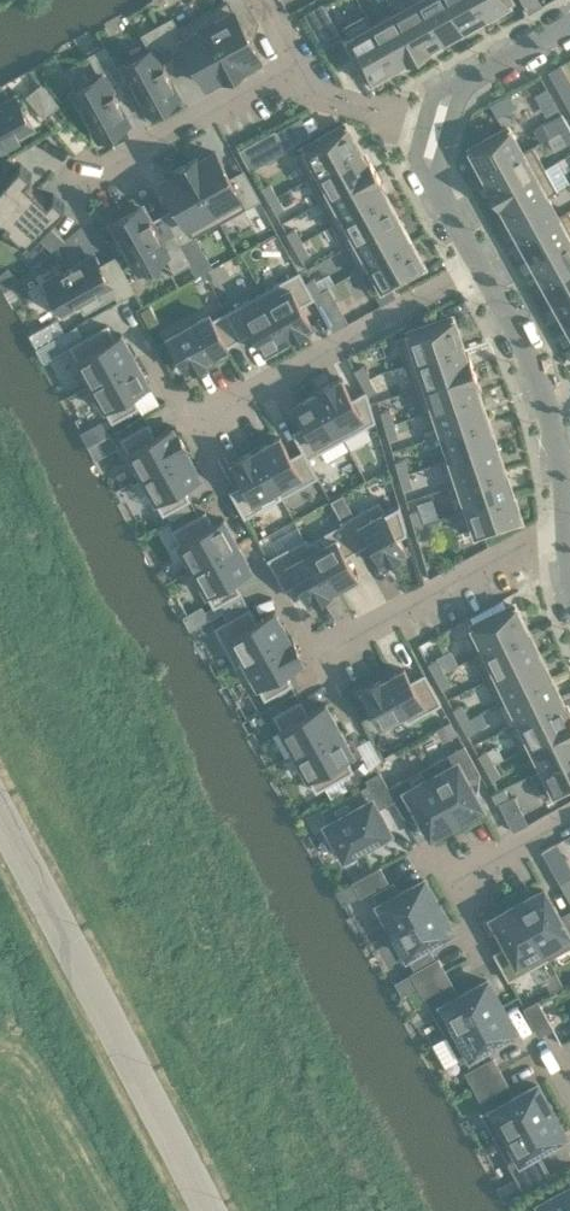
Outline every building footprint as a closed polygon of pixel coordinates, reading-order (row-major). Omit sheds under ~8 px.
[(201,13),(234,73),(246,66),(244,62),(258,54),(244,28),(257,20),(246,0),(225,0),(201,13)] [(388,1),(418,56),(431,49),(430,47),(440,41),(417,0),(390,0),(388,1)] [(440,41),(462,29),(447,0),(417,0),(440,41)] [(462,29),(485,16),(476,0),(447,0),(462,29)] [(485,16),(509,3),(507,0),(476,0),(485,16)] [(365,14),(394,66),(404,61),(405,63),(418,56),(388,1),(387,2),(392,12),(372,23),(366,13),(365,14)] [(321,3),(304,13),(323,46),(340,37),(321,4),(321,3)] [(234,73),(201,13),(176,27),(171,17),(157,25),(173,54),(185,47),(205,83),(219,76),(221,79),(234,73)] [(370,79),(394,66),(365,14),(341,27),(353,47),(349,49),(360,67),(363,66),(370,79)] [(150,49),(123,63),(150,112),(177,97),(170,83),(172,82),(163,65),(160,67),(158,62),(173,54),(157,25),(142,34),(150,49)] [(70,91),(97,139),(129,121),(110,87),(123,80),(104,46),(89,55),(100,75),(70,91)] [(57,103),(40,84),(27,95),(43,115),(57,103)] [(559,92),(566,105),(569,103),(569,91),(568,88),(559,92)] [(16,98),(0,106),(0,142),(1,142),(2,144),(19,135),(18,132),(31,125),(16,98)] [(561,113),(553,118),(560,130),(568,126),(561,113)] [(553,118),(532,129),(539,142),(547,137),(560,130),(553,118)] [(314,143),(294,154),(307,178),(360,149),(347,125),(333,133),(331,129),(313,139),(314,143)] [(560,130),(567,143),(569,141),(569,129),(568,126),(560,130)] [(502,133),(500,130),(482,140),(484,143),(470,150),(483,173),(533,145),(532,144),(522,150),(510,128),(502,133)] [(275,130),(241,149),(250,166),(284,147),(275,130)] [(544,167),(533,145),(483,173),(488,183),(486,185),(492,196),(544,167)] [(365,159),(360,149),(307,178),(320,201),(375,170),(368,157),(365,159)] [(199,155),(186,161),(219,221),(259,199),(243,170),(229,177),(215,151),(201,158),(199,155)] [(170,170),(172,174),(162,180),(177,206),(163,214),(174,232),(179,243),(195,234),(219,221),(186,161),(170,170)] [(20,162),(0,183),(0,216),(4,220),(0,224),(0,228),(36,189),(25,179),(31,173),(20,162)] [(556,188),(544,167),(492,196),(498,207),(501,206),(506,216),(556,188)] [(382,183),(375,170),(320,201),(332,223),(385,194),(379,185),(382,183)] [(269,182),(261,187),(268,200),(276,195),(269,182)] [(557,189),(556,188),(506,216),(518,237),(568,210),(568,209),(558,214),(547,195),(557,189)] [(36,189),(0,228),(0,231),(1,232),(8,224),(24,238),(16,246),(21,251),(64,203),(53,192),(47,199),(36,189)] [(332,223),(345,246),(397,217),(385,194),(332,223)] [(276,195),(268,200),(275,212),(283,208),(276,195)] [(168,257),(183,249),(179,243),(174,232),(161,239),(142,205),(109,223),(136,271),(166,255),(168,257)] [(568,210),(518,237),(530,259),(569,237),(569,213),(568,210)] [(410,240),(397,217),(345,246),(358,269),(410,240)] [(63,239),(49,227),(39,238),(53,251),(63,239)] [(294,228),(286,233),(293,245),(301,241),(294,228)] [(195,234),(179,243),(183,249),(189,261),(197,274),(212,266),(195,234)] [(530,259),(542,280),(569,265),(569,237),(530,259)] [(423,264),(410,240),(358,269),(371,293),(391,281),(393,285),(411,275),(409,271),(423,264)] [(301,241),(293,245),(300,258),(308,253),(301,241)] [(64,272),(46,282),(61,310),(79,300),(84,309),(114,292),(118,299),(133,290),(115,256),(99,265),(94,256),(81,263),(79,261),(63,270),(64,272)] [(542,280),(554,302),(569,293),(569,265),(542,280)] [(298,270),(261,291),(287,337),(286,338),(287,339),(311,325),(300,304),(313,297),(298,270)] [(329,273),(315,281),(320,290),(327,286),(334,282),(329,273)] [(313,277),(305,282),(312,294),(320,290),(315,281),(313,277)] [(320,290),(312,294),(319,307),(321,311),(336,303),(327,286),(320,290)] [(261,291),(225,311),(239,337),(252,330),(263,350),(286,338),(287,337),(261,291)] [(554,302),(566,323),(569,321),(569,293),(554,302)] [(149,304),(140,310),(149,326),(159,321),(149,304)] [(209,312),(167,335),(186,370),(211,357),(210,355),(227,346),(227,344),(239,337),(225,311),(212,318),(209,312)] [(396,337),(405,363),(462,344),(453,318),(438,323),(437,320),(417,326),(418,330),(396,337)] [(106,324),(69,344),(90,382),(135,358),(121,333),(113,337),(106,324)] [(462,344),(405,363),(413,388),(473,368),(468,354),(465,355),(462,344)] [(135,358),(90,382),(111,421),(138,406),(130,393),(148,383),(135,358)] [(369,377),(362,365),(353,369),(360,382),(369,377)] [(473,368),(413,388),(421,412),(478,393),(475,383),(478,382),(473,368)] [(340,377),(315,390),(316,392),(317,391),(343,437),(374,420),(368,396),(367,395),(365,391),(352,398),(340,377)] [(376,390),(369,377),(360,382),(365,391),(367,395),(376,390)] [(343,437),(317,391),(316,392),(293,404),(304,424),(292,431),(302,449),(307,457),(319,450),(343,437)] [(478,393),(421,412),(422,414),(433,410),(441,433),(487,418),(478,393)] [(389,408),(380,411),(384,425),(393,422),(389,408)] [(97,456),(119,443),(103,417),(81,430),(97,456)] [(487,418),(441,433),(449,458),(495,442),(487,418)] [(147,422),(120,437),(141,475),(186,450),(186,451),(187,450),(173,424),(154,435),(147,422)] [(393,422),(384,425),(388,439),(397,436),(393,422)] [(256,448),(255,449),(276,487),(275,487),(280,496),(317,475),(306,457),(302,449),(290,456),(279,436),(256,448)] [(344,437),(323,449),(343,482),(363,470),(344,437)] [(495,442),(449,458),(457,483),(503,467),(495,442)] [(275,487),(276,487),(255,449),(256,448),(255,447),(231,461),(242,482),(229,489),(244,516),(259,507),(254,499),(275,487)] [(186,450),(141,475),(163,513),(189,498),(182,485),(199,475),(186,451),(186,450)] [(403,458),(394,461),(398,475),(407,472),(403,458)] [(503,467),(457,483),(466,507),(512,492),(503,467)] [(407,472),(398,475),(402,489),(411,486),(407,472)] [(332,497),(343,517),(355,510),(344,491),(332,497)] [(512,492),(466,507),(475,533),(520,518),(512,492)] [(342,522),(357,548),(369,542),(381,563),(406,549),(397,534),(406,529),(398,502),(384,510),(378,499),(340,520),(342,522)] [(418,508),(408,511),(412,525),(422,522),(418,508)] [(205,510),(171,529),(192,567),(237,542),(223,517),(212,523),(205,510)] [(307,541),(306,542),(332,588),(333,588),(356,575),(345,555),(357,548),(342,522),(307,541)] [(422,522),(412,525),(417,539),(426,536),(422,522)] [(305,537),(267,558),(284,588),(297,581),(309,603),(334,589),(333,588),(332,588),(306,542),(307,541),(305,537)] [(237,542),(192,567),(213,605),(240,590),(233,577),(250,567),(237,542)] [(528,630),(516,605),(472,627),(483,650),(473,655),(474,656),(528,630)] [(249,606),(214,626),(235,665),(244,660),(243,659),(288,635),(287,634),(274,610),(256,620),(249,606)] [(539,653),(528,630),(474,656),(485,679),(539,653)] [(284,670),(303,659),(288,633),(287,634),(288,635),(243,659),(244,660),(265,697),(291,683),(284,670)] [(454,647),(438,653),(444,669),(460,663),(454,647)] [(539,653),(485,679),(496,703),(550,676),(539,653)] [(435,658),(427,663),(434,675),(442,671),(435,658)] [(385,675),(360,689),(380,724),(402,712),(406,720),(440,702),(424,672),(410,680),(403,667),(386,677),(385,675)] [(442,671),(434,675),(441,688),(449,683),(442,671)] [(562,700),(550,676),(496,703),(497,704),(507,699),(518,720),(507,725),(508,726),(562,700)] [(300,699),(273,713),(294,751),(339,727),(325,702),(307,712),(300,699)] [(508,726),(519,750),(569,725),(569,710),(569,709),(567,710),(562,700),(508,726)] [(461,704),(452,709),(459,721),(468,716),(461,704)] [(468,716),(459,721),(466,734),(475,729),(468,716)] [(519,750),(520,751),(530,746),(541,768),(569,754),(569,725),(519,750)] [(339,727),(294,751),(315,790),(352,769),(345,756),(353,752),(339,727)] [(464,745),(426,766),(456,820),(459,819),(458,819),(481,806),(466,778),(479,771),(464,745)] [(486,749),(477,754),(484,767),(493,762),(486,749)] [(541,768),(553,792),(569,784),(569,754),(541,768)] [(493,762),(484,767),(491,779),(500,775),(493,762)] [(426,766),(425,766),(430,776),(407,789),(402,779),(388,787),(394,798),(403,813),(415,806),(430,834),(453,821),(453,822),(456,820),(426,766)] [(372,839),(389,830),(372,800),(377,797),(381,805),(394,798),(388,787),(379,771),(367,778),(369,783),(354,791),(361,804),(326,823),(328,826),(322,830),(336,855),(342,851),(344,855),(361,845),(361,846),(372,840),(372,839)] [(503,786),(491,793),(496,802),(508,795),(503,786)] [(387,879),(379,866),(353,881),(360,894),(387,879)] [(559,882),(569,902),(569,876),(559,882)] [(398,892),(392,881),(373,892),(393,928),(438,904),(436,901),(423,879),(398,892)] [(517,902),(547,957),(569,944),(569,910),(558,916),(543,889),(520,901),(517,902)] [(517,902),(515,904),(493,917),(508,944),(494,952),(508,978),(547,957),(517,902)] [(439,906),(438,904),(393,928),(413,965),(433,954),(426,943),(451,929),(439,906)] [(438,957),(403,976),(410,989),(445,970),(438,957)] [(458,994),(445,970),(410,989),(416,1001),(417,1001),(438,1039),(501,1004),(500,1001),(499,1002),(487,979),(458,994)] [(537,999),(524,1007),(539,1033),(552,1026),(537,999)] [(502,1006),(501,1004),(438,1039),(452,1064),(515,1029),(502,1007),(502,1006)] [(492,1056),(466,1071),(473,1084),(500,1069),(492,1056)] [(507,1082),(500,1069),(473,1084),(480,1097),(507,1082)] [(549,1106),(537,1083),(483,1113),(497,1139),(551,1108),(550,1106),(549,1106)] [(552,1111),(551,1108),(497,1139),(509,1162),(524,1190),(551,1176),(536,1150),(565,1134),(552,1111)] [(567,1186),(556,1192),(556,1193),(539,1202),(544,1210),(569,1210),(569,1185),(567,1187),(567,1186)]
